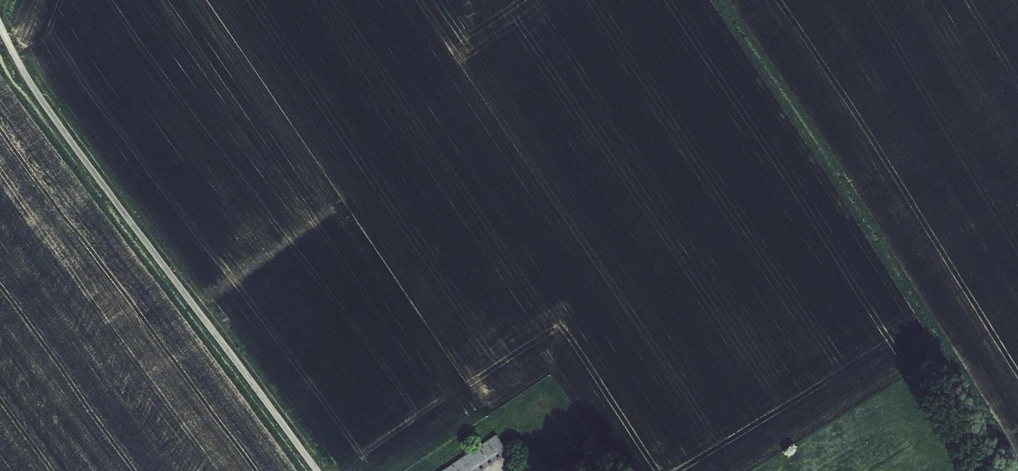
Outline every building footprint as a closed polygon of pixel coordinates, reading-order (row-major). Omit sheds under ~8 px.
[(518,467),(497,435),(442,470),(511,470),(518,467)]
